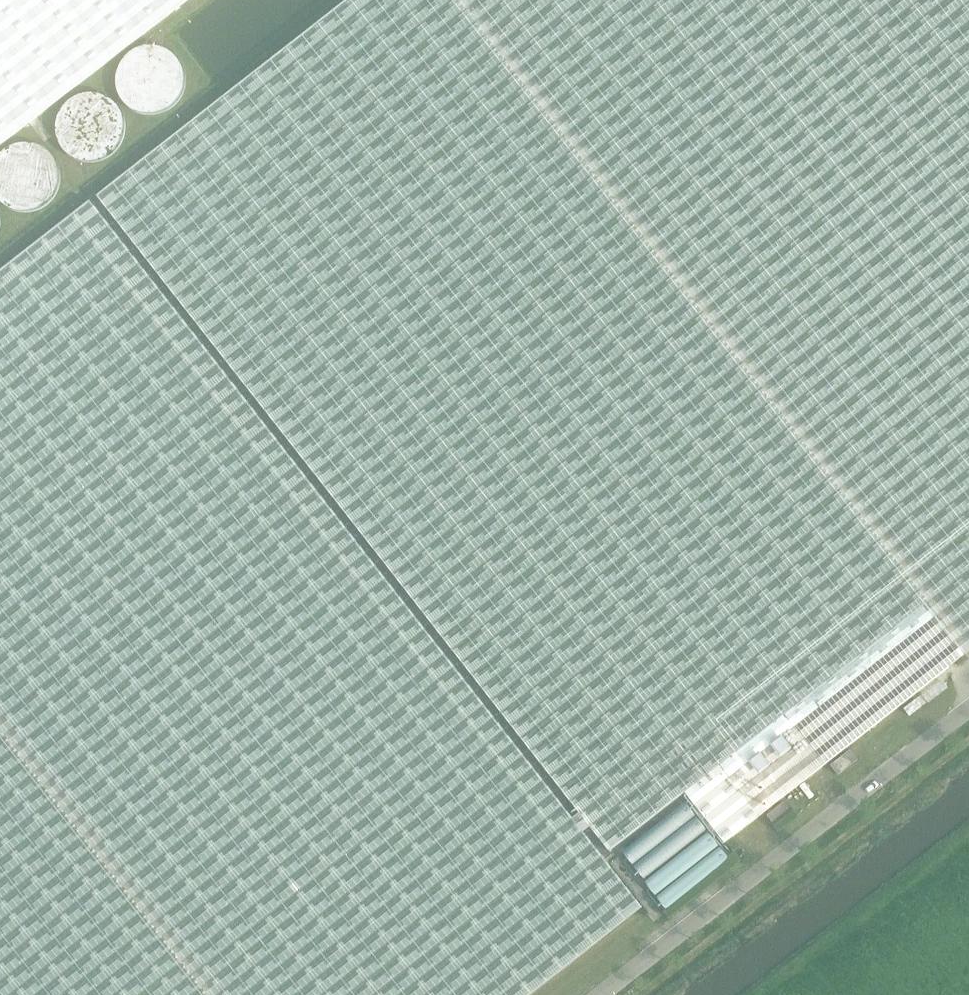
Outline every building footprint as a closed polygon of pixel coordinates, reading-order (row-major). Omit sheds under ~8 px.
[(165,18),(151,0),(0,0),(0,145),(165,18)] [(97,196),(579,813),(590,827),(610,852),(686,793),(926,616),(959,660),(968,653),(968,0),(348,0),(97,196)] [(165,18),(166,19),(191,0),(151,0),(165,18)] [(643,908),(584,832),(590,827),(579,813),(571,819),(89,202),(0,271),(0,994),(531,994),(643,908)] [(725,843),(959,660),(926,616),(686,793),(725,843)] [(909,716),(921,707),(915,699),(903,708),(909,716)] [(847,750),(828,766),(837,776),(856,760),(847,750)] [(775,825),(791,812),(784,803),(767,815),(775,825)]
